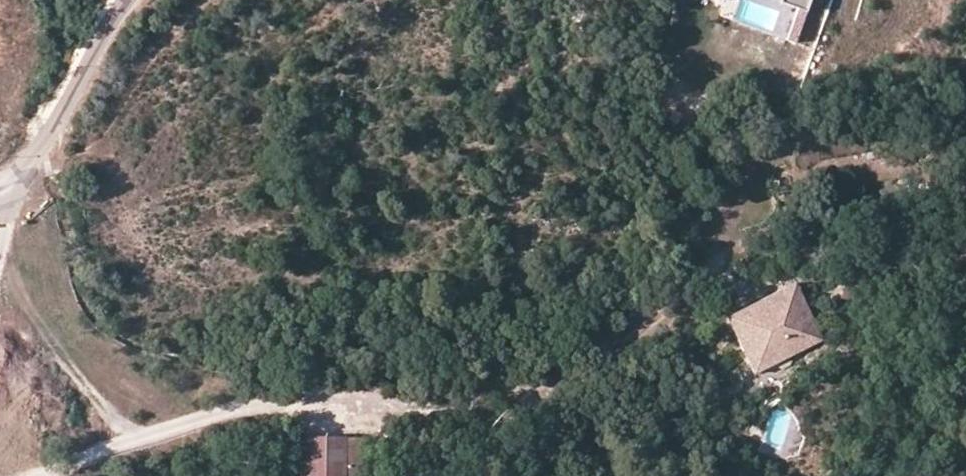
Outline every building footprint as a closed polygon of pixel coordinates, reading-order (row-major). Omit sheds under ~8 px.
[(724,5),(710,0),(687,0),(684,7),(719,19),(724,5)] [(808,0),(779,0),(805,9),(808,0)] [(820,334),(793,280),(726,312),(753,367),(820,334)] [(304,435),(304,475),(350,475),(350,435),(304,435)] [(350,435),(350,475),(373,475),(373,435),(350,435)]
